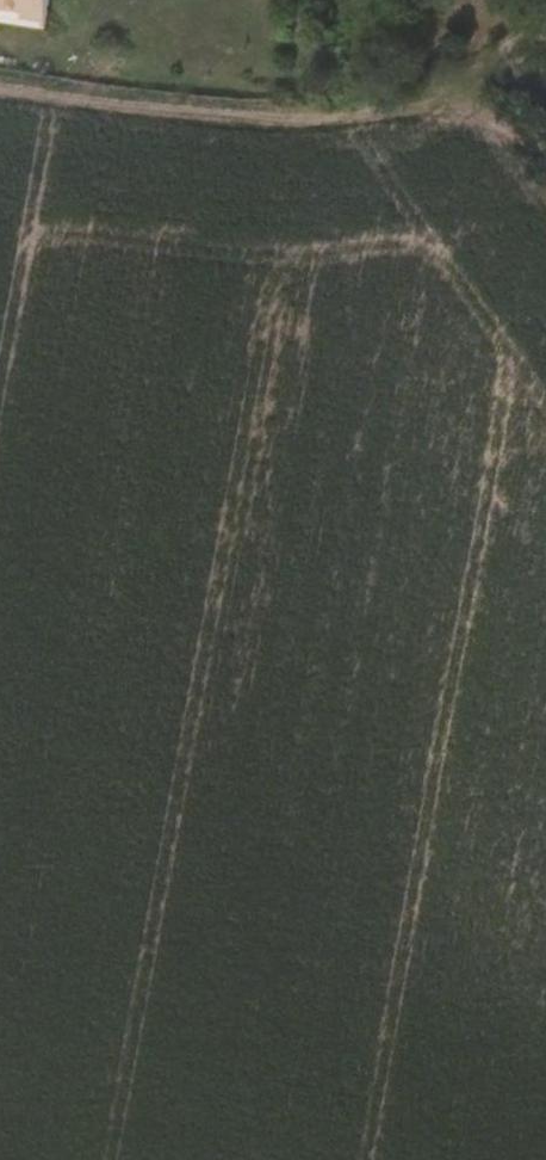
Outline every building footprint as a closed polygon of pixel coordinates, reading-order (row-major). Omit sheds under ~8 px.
[(24,2),(23,9),(46,12),(47,0),(3,0),(24,2)]
